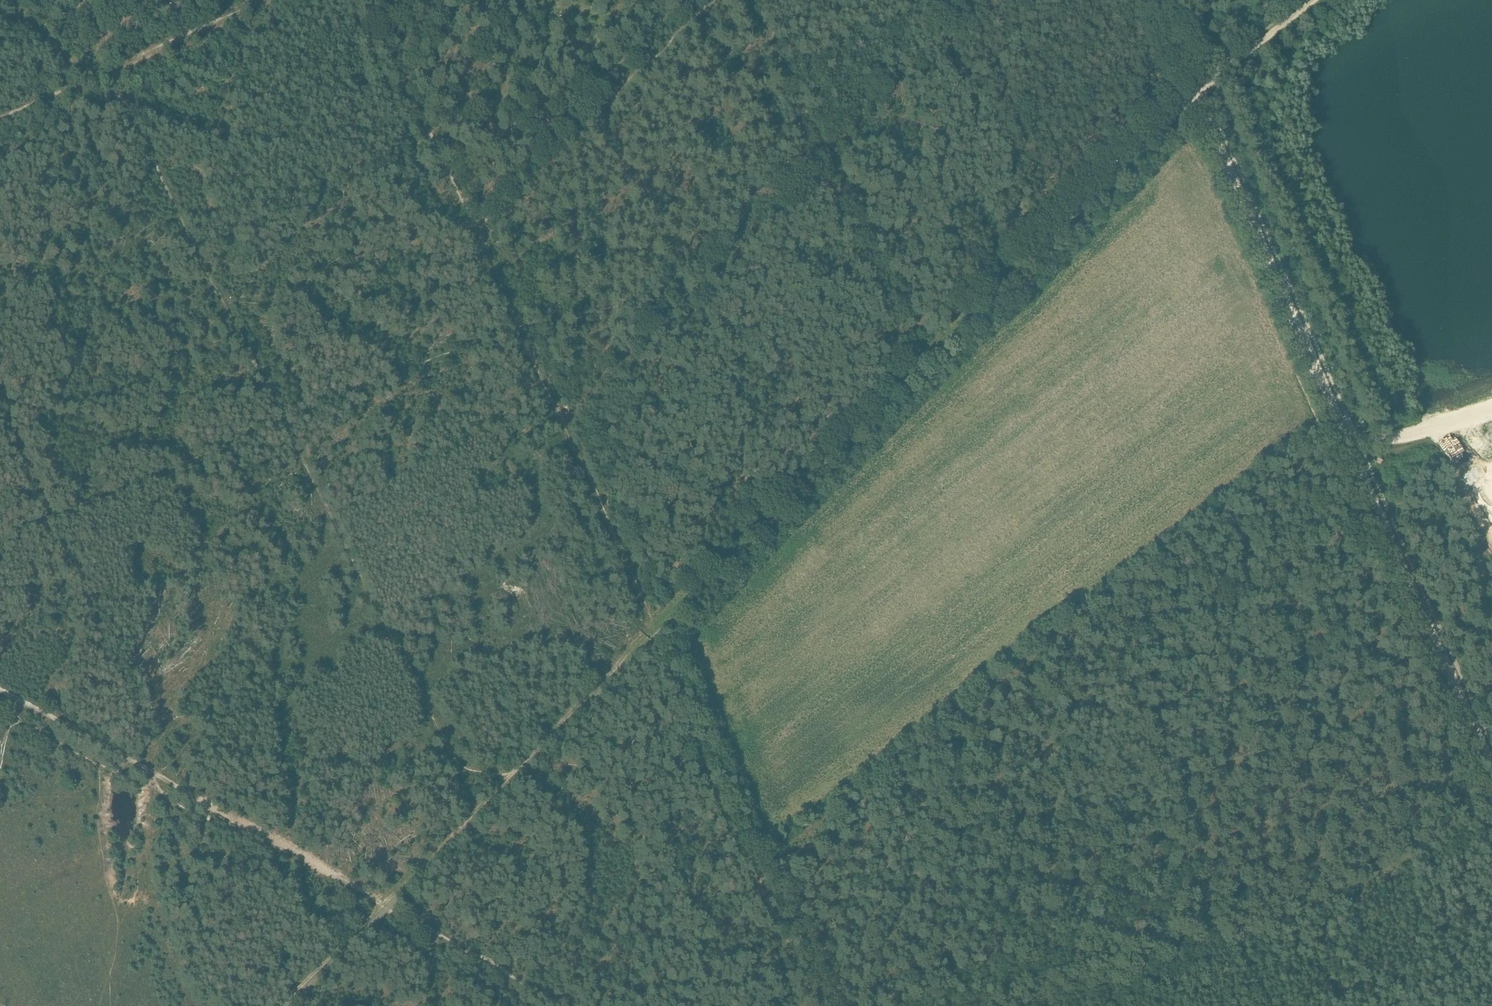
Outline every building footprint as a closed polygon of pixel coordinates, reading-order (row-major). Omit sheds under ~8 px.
[(1404,441),(1397,451),(1401,453),(1408,444),(1404,441)]
